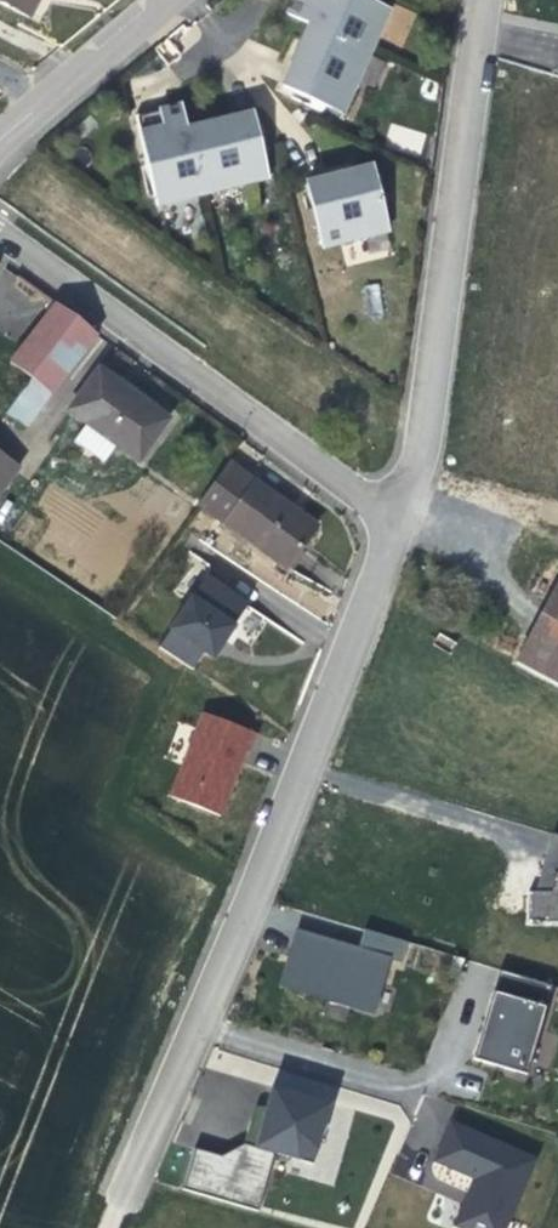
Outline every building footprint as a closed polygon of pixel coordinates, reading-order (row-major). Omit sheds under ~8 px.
[(27,21),(38,0),(0,0),(0,6),(27,21)] [(376,8),(359,0),(282,0),(276,13),(297,23),(271,84),(330,112),(376,8)] [(256,176),(240,111),(177,125),(170,103),(124,113),(144,202),(256,176)] [(376,229),(358,166),(294,182),(310,246),(376,229)] [(51,396),(96,336),(55,305),(9,365),(30,380),(51,396)] [(138,463),(168,422),(153,411),(119,387),(98,371),(67,412),(138,463)] [(143,393),(125,379),(119,387),(153,411),(158,404),(143,393)] [(26,430),(51,396),(30,380),(4,416),(26,430)] [(20,470),(0,455),(0,495),(20,470)] [(273,498),(226,464),(197,506),(286,569),(315,528),(273,498)] [(247,603),(203,574),(166,631),(168,632),(158,649),(191,671),(202,653),(213,660),(238,618),(247,603)] [(515,664),(557,687),(557,583),(515,664)] [(235,779),(241,764),(240,760),(243,752),(245,753),(248,755),(255,736),(203,715),(170,798),(220,818),(235,779)] [(552,833),(542,867),(535,892),(526,893),(525,925),(557,926),(557,835),(552,833)] [(409,942),(363,928),(357,948),(296,930),(288,957),(279,984),(375,1013),(390,961),(403,965),(409,942)] [(552,985),(500,970),(481,1035),(474,1059),(525,1075),(552,985)] [(312,1163),(329,1102),(271,1086),(253,1146),(244,1143),(236,1148),(220,1156),(192,1146),(178,1190),(257,1213),(274,1152),(312,1163)] [(449,1118),(441,1137),(430,1163),(472,1180),(452,1225),(458,1227),(504,1227),(537,1159),(449,1118)]
